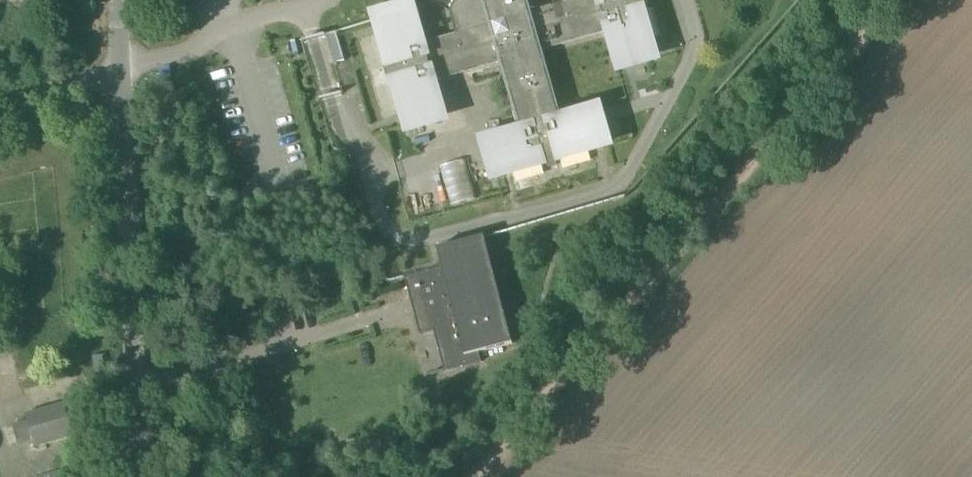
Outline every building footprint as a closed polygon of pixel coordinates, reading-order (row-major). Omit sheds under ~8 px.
[(524,0),(482,0),(485,12),(477,8),(469,22),(477,27),(422,43),(412,10),(373,21),(404,127),(442,116),(433,82),(500,62),(519,130),(486,139),(497,178),(603,148),(591,109),(558,119),(538,51),(606,32),(615,66),(654,55),(638,0),(573,0),(527,13),(524,0)] [(282,55),(289,53),(287,45),(280,47),(282,55)] [(437,167),(447,206),(476,198),(466,159),(437,167)] [(416,195),(421,211),(446,204),(442,188),(416,195)] [(510,342),(483,238),(483,236),(435,249),(436,251),(436,250),(441,268),(403,277),(418,334),(420,334),(432,330),(443,370),(429,374),(429,375),(481,362),(480,360),(477,352),(511,344),(511,342),(510,342)] [(69,400),(71,407),(83,404),(78,380),(37,388),(41,406),(69,400)] [(34,449),(73,438),(63,403),(24,414),(26,421),(12,425),(18,446),(32,442),(34,449)]
